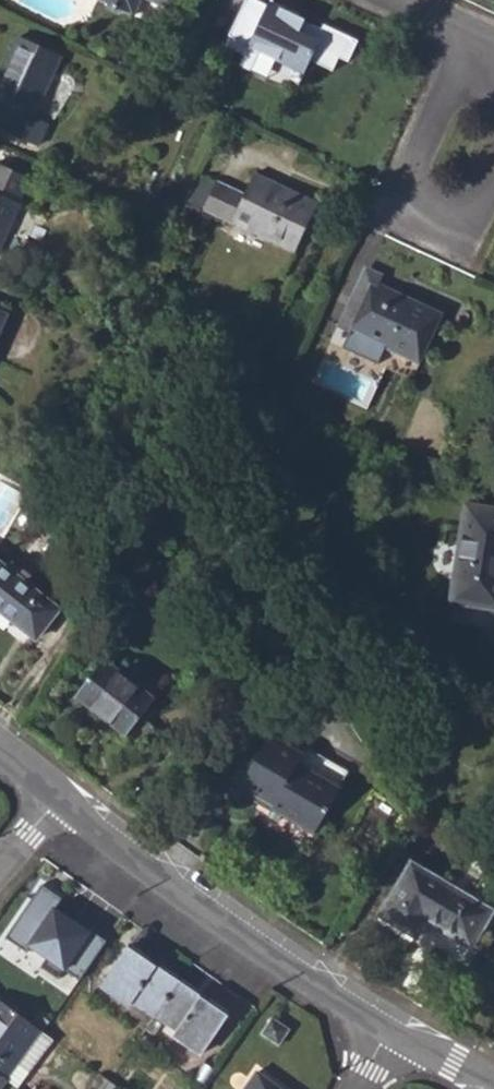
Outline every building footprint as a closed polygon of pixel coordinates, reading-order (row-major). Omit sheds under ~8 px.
[(106,3),(107,9),(120,15),(125,12),(133,16),(141,0),(99,0),(106,3)] [(273,53),(293,62),(313,18),(292,8),(290,12),(272,4),(273,0),(257,0),(239,37),(273,53)] [(273,0),(272,4),(290,12),(292,8),(273,0)] [(37,146),(46,125),(31,118),(60,57),(18,37),(0,76),(0,128),(37,146)] [(239,37),(236,48),(267,64),(273,53),(239,37)] [(19,204),(17,202),(28,179),(0,166),(0,246),(19,204)] [(205,210),(294,252),(317,203),(255,173),(245,194),(218,182),(205,210)] [(120,218),(132,224),(137,216),(125,209),(120,218)] [(347,328),(371,279),(377,282),(381,272),(366,264),(338,323),(347,328)] [(347,328),(348,329),(393,350),(419,362),(443,312),(377,282),(371,279),(347,328)] [(9,314),(0,310),(0,332),(9,314)] [(348,329),(341,344),(385,365),(393,350),(348,329)] [(465,503),(451,601),(493,607),(493,507),(465,503)] [(7,568),(27,583),(32,576),(13,561),(7,568)] [(0,562),(0,612),(35,639),(60,608),(27,583),(7,568),(0,562)] [(136,684),(106,660),(76,696),(124,736),(153,698),(136,684)] [(136,684),(153,698),(158,691),(142,678),(136,684)] [(257,800),(282,814),(286,809),(318,828),(342,788),(339,786),(298,763),(304,754),(271,734),(239,788),(258,799),(257,800)] [(298,763),(339,786),(347,771),(308,748),(304,754),(298,763)] [(257,800),(255,803),(270,812),(268,814),(279,820),(282,814),(257,800)] [(282,814),(314,834),(318,828),(286,809),(282,814)] [(381,913),(416,935),(426,919),(471,947),(493,910),(413,861),(381,913)] [(49,889),(22,927),(71,963),(99,924),(84,914),(81,919),(62,905),(66,901),(49,889)] [(62,905),(81,919),(84,914),(66,901),(62,905)] [(179,979),(129,945),(101,986),(129,1006),(132,1001),(154,1016),(179,979)] [(175,1032),(173,1036),(201,1055),(228,1013),(179,979),(154,1016),(175,1032)] [(41,1030),(0,1000),(0,1075),(6,1079),(41,1030)] [(278,1042),(287,1028),(273,1019),(263,1033),(278,1042)] [(17,1087),(52,1038),(45,1033),(41,1030),(6,1079),(17,1087)] [(258,1072),(245,1088),(281,1088),(258,1072)] [(109,1081),(101,1074),(91,1088),(104,1088),(109,1081)] [(120,1088),(109,1081),(104,1088),(119,1088),(120,1088)]
